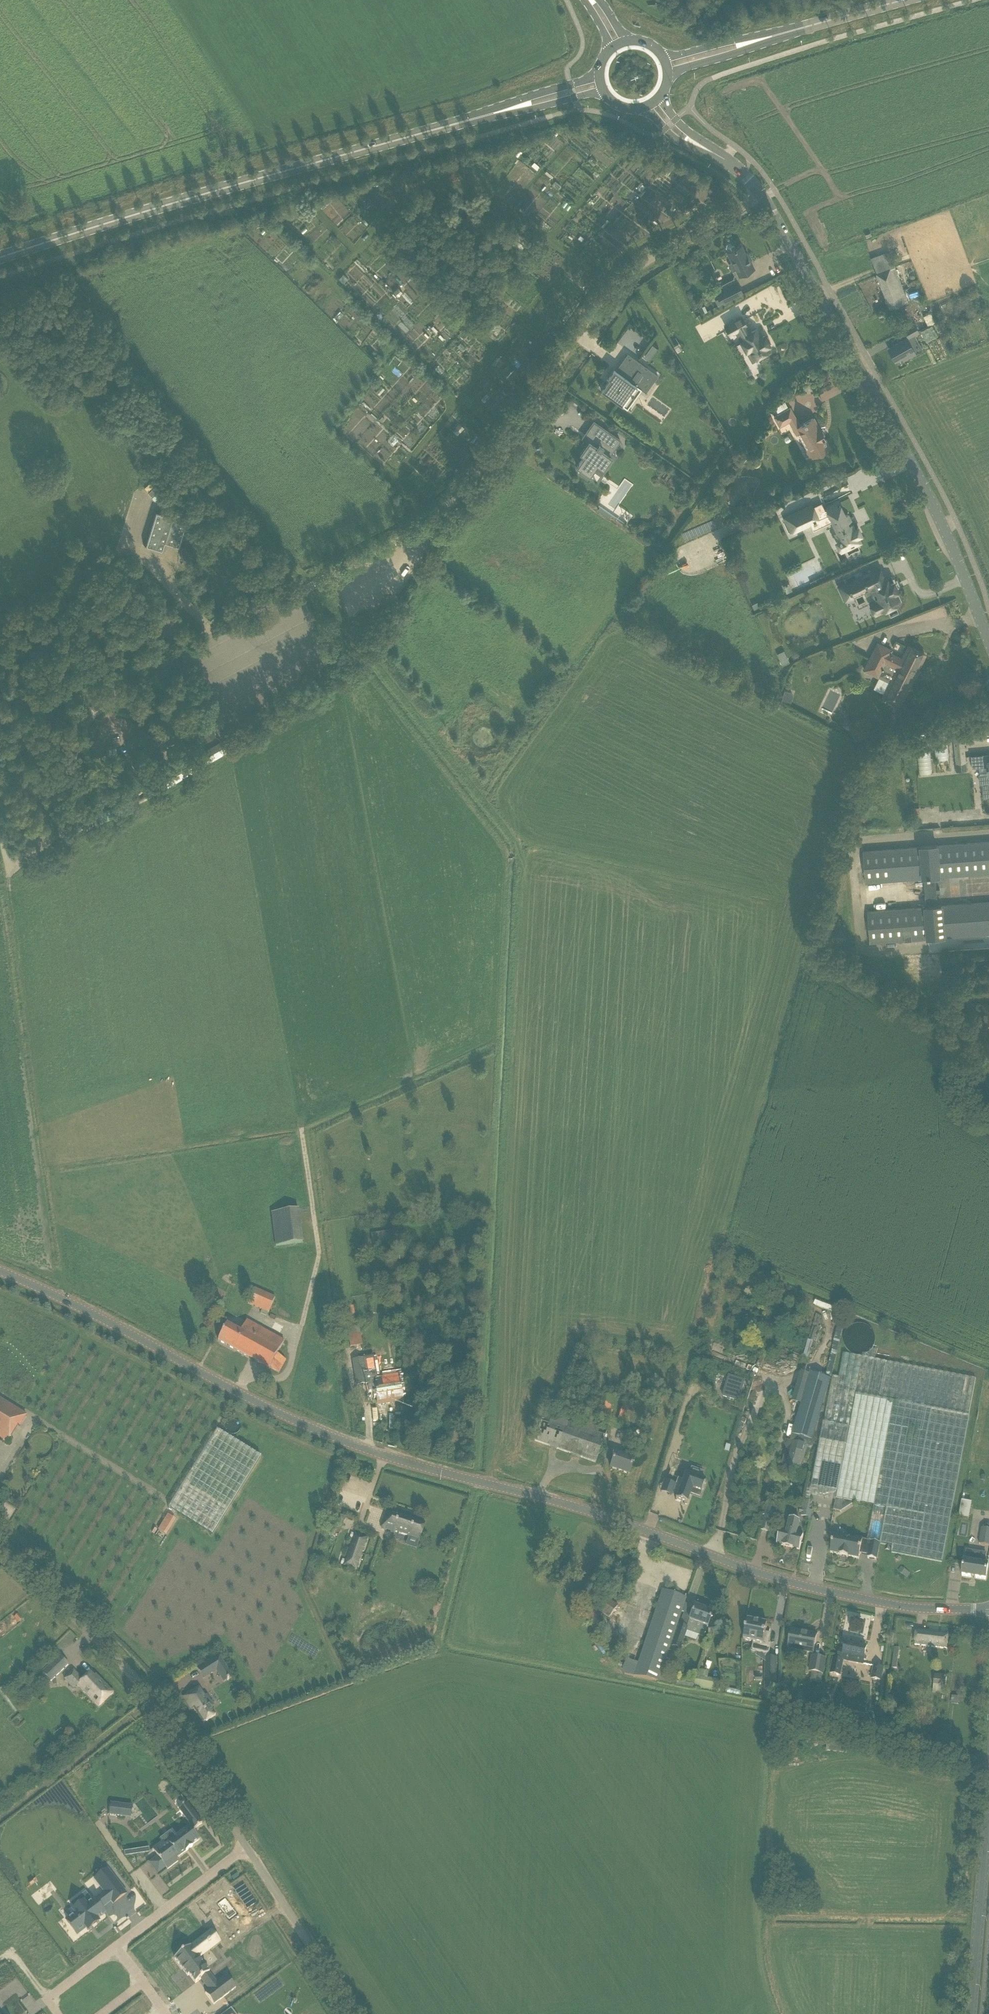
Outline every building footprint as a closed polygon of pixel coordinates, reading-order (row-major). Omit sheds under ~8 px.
[(727,243),(726,247),(728,251),(727,251),(732,261),(732,262),(729,264),(732,271),(736,269),(739,275),(754,268),(748,256),(747,256),(741,244),(735,247),(733,243),(730,242),(727,243)] [(888,251),(870,257),(889,308),(907,301),(895,265),(894,266),(888,251)] [(723,288),(715,291),(719,298),(721,303),(743,293),(737,281),(723,288)] [(741,316),(725,325),(731,336),(737,332),(740,338),(739,338),(746,351),(751,348),(757,358),(769,351),(767,346),(770,345),(769,343),(770,342),(767,336),(765,337),(764,335),(760,337),(758,332),(759,332),(757,328),(750,332),(747,327),(741,316)] [(908,337),(888,348),(895,360),(902,356),(903,359),(922,348),(914,334),(918,332),(914,323),(904,329),(908,337)] [(926,340),(940,335),(935,323),(921,329),(926,340)] [(651,345),(648,350),(653,353),(656,348),(651,345)] [(616,368),(609,377),(612,378),(603,390),(621,403),(630,390),(629,390),(634,382),(646,390),(658,374),(630,353),(625,360),(635,366),(627,376),(616,368)] [(781,412),(774,416),(780,427),(790,422),(797,435),(798,434),(801,432),(814,456),(818,453),(819,454),(824,451),(825,449),(829,447),(813,418),(800,425),(790,407),(781,412)] [(584,456),(577,466),(580,468),(590,475),(597,464),(603,469),(611,457),(609,455),(612,451),(620,439),(594,421),(584,434),(587,436),(582,444),(586,446),(581,453),(584,456)] [(738,450),(733,455),(742,462),(746,457),(738,450)] [(784,517),(791,531),(829,513),(837,530),(835,531),(839,540),(836,541),(840,550),(860,541),(857,535),(861,533),(858,526),(854,528),(852,524),(851,524),(848,518),(849,518),(847,513),(844,514),(839,505),(837,506),(835,502),(825,507),(826,508),(821,510),(821,511),(816,514),(811,504),(804,508),(804,509),(803,508),(784,517)] [(600,506),(598,509),(608,516),(610,513),(600,506)] [(146,545),(165,551),(167,544),(179,547),(189,513),(174,509),(172,517),(168,515),(156,512),(146,545)] [(848,589),(850,593),(852,593),(854,597),(870,589),(876,602),(878,600),(882,610),(888,607),(888,608),(893,606),(893,605),(900,601),(895,592),(897,591),(893,582),(889,584),(887,578),(884,579),(879,567),(864,574),(854,578),(855,580),(848,583),(847,581),(838,585),(842,593),(848,589)] [(755,609),(761,607),(758,601),(753,604),(755,609)] [(899,704),(920,663),(925,654),(908,645),(901,658),(889,652),(891,649),(877,643),(873,652),(869,658),(864,669),(889,682),(882,695),(899,704)] [(146,662),(151,671),(152,673),(158,670),(152,659),(155,657),(152,652),(146,655),(149,660),(146,662)] [(786,656),(779,659),(782,665),(789,661),(786,656)] [(90,683),(82,688),(84,692),(93,687),(90,683)] [(784,690),(782,699),(791,701),(793,695),(791,692),(784,690)] [(194,722),(202,717),(204,715),(199,707),(188,714),(194,722)] [(214,735),(202,717),(194,722),(206,741),(214,735)] [(934,740),(935,758),(949,757),(948,740),(934,740)] [(220,741),(162,775),(164,778),(165,778),(169,785),(211,761),(226,752),(225,749),(220,741)] [(920,773),(933,772),(930,744),(917,745),(920,773)] [(971,755),(972,767),(988,766),(988,773),(980,774),(981,783),(988,782),(988,754),(971,755)] [(936,893),(940,893),(940,889),(936,889),(935,878),(939,877),(988,873),(988,841),(863,850),(865,882),(925,877),(927,906),(868,911),(871,942),(926,938),(927,939),(941,938),(942,937),(988,933),(988,901),(942,905),(937,905),(936,893)] [(844,923),(828,920),(826,933),(842,936),(844,923)] [(304,1245),(300,1212),(273,1215),(277,1248),(304,1245)] [(408,1229),(396,1230),(397,1238),(409,1237),(408,1229)] [(255,1288),(248,1304),(268,1313),(276,1297),(255,1288)] [(269,1369),(270,1368),(279,1373),(284,1364),(286,1360),(276,1355),(284,1341),(246,1320),(240,1331),(227,1324),(223,1332),(218,1341),(269,1369)] [(360,1326),(348,1328),(348,1335),(361,1333),(360,1326)] [(361,1333),(348,1335),(350,1349),(362,1348),(361,1333)] [(822,1435),(812,1487),(820,1489),(820,1490),(820,1495),(837,1493),(836,1501),(834,1510),(841,1512),(854,1504),(854,1502),(874,1506),(868,1538),(867,1541),(894,1546),(892,1553),(942,1563),(970,1416),(968,1416),(976,1379),(888,1362),(844,1354),(839,1377),(833,1376),(822,1435)] [(364,1359),(352,1361),(356,1386),(367,1384),(369,1393),(375,1392),(377,1405),(376,1405),(376,1406),(404,1401),(400,1378),(399,1378),(399,1375),(377,1378),(376,1372),(367,1373),(365,1358),(364,1356),(363,1356),(364,1359)] [(810,1374),(791,1440),(786,1438),(785,1443),(786,1446),(782,1465),(801,1470),(807,1447),(812,1449),(814,1441),(813,1441),(830,1380),(810,1374)] [(729,1376),(723,1397),(739,1402),(745,1381),(729,1376)] [(609,1422),(615,1400),(599,1395),(592,1417),(609,1422)] [(20,1427),(26,1416),(0,1400),(0,1438),(7,1443),(18,1426),(20,1427)] [(654,1412),(623,1402),(618,1419),(649,1429),(654,1412)] [(596,1463),(599,1454),(608,1429),(547,1408),(535,1441),(596,1463)] [(217,1430),(170,1507),(213,1534),(261,1457),(217,1430)] [(640,1447),(635,1445),(629,1444),(626,1451),(638,1455),(640,1447)] [(616,1452),(614,1459),(610,1468),(629,1475),(634,1459),(616,1452)] [(701,1480),(703,1473),(692,1468),(689,1475),(685,1474),(683,1480),(678,1478),(673,1492),(678,1494),(675,1500),(687,1504),(692,1489),(702,1493),(706,1482),(701,1480)] [(801,1514),(801,1516),(805,1517),(806,1509),(808,1501),(804,1500),(802,1509),(800,1509),(799,1513),(801,1514)] [(962,1501),(959,1517),(969,1519),(972,1503),(962,1501)] [(769,1504),(765,1517),(761,1531),(770,1533),(777,1506),(769,1504)] [(810,1511),(810,1510),(806,1509),(805,1517),(806,1517),(805,1522),(811,1523),(813,1512),(810,1511)] [(425,1524),(388,1511),(381,1529),(395,1533),(395,1532),(419,1540),(425,1524)] [(159,1530),(166,1534),(175,1518),(168,1514),(159,1530)] [(344,1517),(335,1514),(330,1530),(339,1533),(344,1517)] [(781,1529),(777,1544),(800,1550),(804,1535),(797,1533),(800,1522),(790,1519),(787,1531),(781,1529)] [(979,1544),(988,1546),(988,1525),(986,1524),(985,1529),(982,1528),(979,1544)] [(346,1561),(344,1566),(356,1570),(367,1538),(355,1534),(353,1540),(346,1561)] [(877,1560),(879,1550),(880,1544),(863,1540),(855,1538),(854,1539),(834,1535),(830,1553),(840,1555),(840,1556),(848,1557),(848,1556),(859,1559),(860,1553),(868,1555),(868,1558),(877,1560)] [(986,1554),(976,1552),(966,1550),(962,1576),(986,1580),(988,1565),(984,1564),(986,1554)] [(619,1663),(618,1667),(622,1671),(624,1675),(658,1682),(686,1598),(663,1591),(640,1660),(636,1658),(635,1663),(626,1660),(624,1665),(619,1663)] [(605,1597),(599,1605),(596,1610),(608,1619),(617,1606),(605,1597)] [(688,1628),(686,1632),(703,1638),(712,1613),(694,1606),(687,1625),(686,1627),(688,1628)] [(760,1623),(755,1622),(748,1621),(744,1641),(754,1643),(752,1652),(760,1654),(768,1656),(771,1645),(768,1645),(770,1635),(766,1634),(767,1625),(760,1623)] [(680,1650),(686,1632),(688,1628),(686,1627),(679,1625),(671,1646),(680,1650)] [(788,1650),(813,1654),(817,1634),(792,1630),(788,1650)] [(916,1630),(915,1640),(915,1645),(947,1649),(948,1634),(916,1630)] [(834,1658),(831,1674),(841,1676),(844,1661),(853,1663),(853,1662),(863,1664),(864,1660),(866,1660),(866,1657),(865,1657),(867,1648),(846,1644),(844,1651),(839,1650),(838,1659),(834,1658)] [(218,1655),(206,1662),(213,1673),(216,1671),(219,1675),(220,1675),(228,1670),(218,1655)] [(37,1678),(44,1686),(50,1681),(68,1665),(59,1656),(42,1673),(37,1678)] [(810,1672),(813,1673),(811,1682),(821,1684),(826,1659),(812,1657),(810,1672)] [(765,1691),(776,1691),(777,1658),(765,1658),(765,1691)] [(881,1681),(883,1668),(875,1666),(872,1679),(881,1681)] [(106,1685),(100,1680),(98,1681),(90,1673),(81,1682),(72,1673),(74,1671),(73,1670),(67,1677),(64,1679),(75,1690),(79,1686),(91,1699),(99,1707),(103,1704),(113,1693),(106,1685)] [(934,1675),(933,1685),(945,1687),(946,1676),(934,1675)] [(189,1694),(185,1697),(193,1709),(194,1708),(204,1723),(217,1715),(212,1708),(214,1706),(207,1696),(205,1697),(199,1688),(194,1692),(194,1693),(190,1695),(189,1694)] [(111,1803),(109,1815),(121,1817),(122,1805),(111,1803)] [(163,1842),(153,1850),(168,1870),(178,1862),(175,1858),(178,1856),(179,1857),(186,1852),(193,1847),(192,1846),(200,1840),(193,1831),(202,1824),(187,1804),(179,1810),(191,1826),(166,1846),(163,1842)] [(108,1870),(95,1880),(105,1893),(112,1902),(113,1904),(126,1894),(108,1870)] [(229,1889),(224,1893),(233,1904),(238,1900),(229,1889)] [(75,1914),(66,1921),(77,1935),(86,1928),(87,1930),(88,1931),(90,1929),(97,1924),(99,1922),(98,1922),(97,1920),(104,1915),(101,1911),(94,1901),(93,1900),(92,1901),(86,1906),(84,1903),(75,1910),(73,1912),(75,1914)] [(176,1958),(174,1959),(175,1960),(182,1969),(188,1977),(189,1976),(195,1984),(197,1983),(209,1973),(203,1965),(197,1957),(206,1950),(211,1946),(205,1937),(200,1941),(190,1948),(190,1947),(176,1958)] [(227,1977),(205,1994),(214,2005),(236,1988),(227,1977)]
